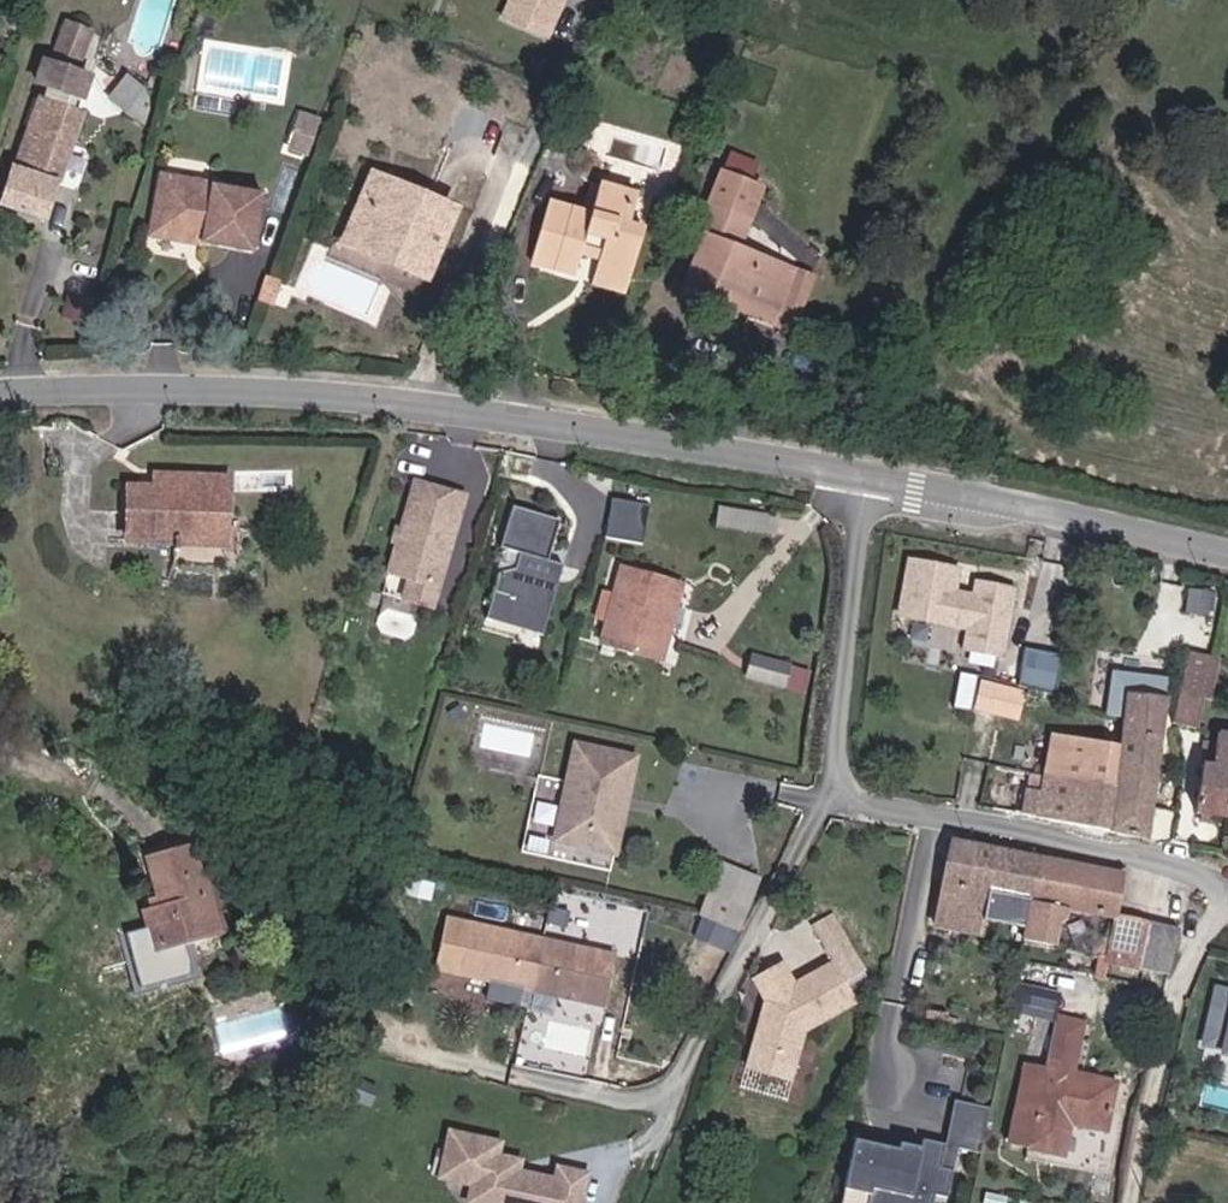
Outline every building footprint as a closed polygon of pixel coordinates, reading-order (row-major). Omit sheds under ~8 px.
[(498,19),(545,35),(557,0),(505,0),(498,19)] [(96,30),(71,21),(58,57),(83,66),(96,30)] [(11,47),(17,31),(0,24),(0,43),(11,47)] [(2,207),(45,223),(89,110),(81,108),(85,97),(90,98),(97,76),(53,61),(45,82),(56,85),(52,96),(45,94),(2,207)] [(137,78),(119,102),(153,130),(160,121),(159,94),(137,78)] [(787,270),(739,252),(762,190),(722,174),(695,242),(704,245),(686,291),(712,300),(715,292),(770,314),(787,270)] [(166,180),(149,243),(249,269),(266,206),(166,180)] [(367,186),(361,204),(379,210),(365,255),(391,263),(394,257),(408,263),(405,268),(434,278),(457,216),(367,186)] [(627,227),(637,200),(604,188),(592,219),(555,203),(531,265),(574,282),(586,249),(602,254),(596,269),(629,280),(646,234),(627,227)] [(347,248),(365,255),(379,210),(361,204),(347,248)] [(623,298),(629,280),(596,269),(591,287),(623,298)] [(770,314),(715,292),(712,300),(774,324),(794,273),(787,270),(770,314)] [(278,314),(288,288),(273,283),(263,311),(278,314)] [(442,586),(469,493),(420,479),(393,571),(413,577),(442,586)] [(127,495),(125,552),(224,555),(226,484),(155,482),(154,496),(127,495)] [(651,506),(614,500),(608,538),(645,544),(651,506)] [(559,521),(511,507),(501,548),(520,555),(518,570),(501,575),(489,619),(545,636),(563,566),(549,561),(559,521)] [(714,511),(713,528),(773,535),(775,519),(714,511)] [(962,569),(910,560),(899,620),(965,632),(961,653),(1005,661),(1018,589),(974,581),(972,594),(958,592),(962,569)] [(674,584),(610,566),(585,649),(650,666),(656,644),(640,640),(652,606),(668,612),(674,584)] [(436,605),(442,586),(413,577),(407,597),(436,605)] [(1171,724),(1197,729),(1208,654),(1183,647),(1171,724)] [(1063,656),(1025,649),(1018,686),(1057,693),(1063,656)] [(746,678),(810,689),(811,679),(800,677),(802,662),(750,653),(746,678)] [(1132,675),(1129,693),(1145,696),(1148,678),(1132,675)] [(1145,696),(1129,693),(1125,720),(1121,746),(1119,759),(1156,767),(1167,683),(1148,678),(1145,696)] [(1046,779),(1152,806),(1156,767),(1119,759),(1121,746),(1077,736),(1080,722),(1058,717),(1046,779)] [(1219,731),(1215,764),(1200,762),(1195,795),(1192,812),(1227,817),(1227,733),(1219,731)] [(634,800),(644,758),(584,744),(564,832),(605,840),(618,831),(624,798),(634,800)] [(1019,812),(1148,839),(1152,806),(1046,779),(986,763),(979,794),(1021,803),(1019,812)] [(621,854),(634,800),(624,798),(618,831),(605,840),(564,832),(562,840),(621,854)] [(1039,897),(1045,859),(954,841),(942,930),(988,938),(993,911),(996,895),(1038,904),(1039,897)] [(191,899),(204,896),(192,843),(148,854),(159,906),(144,910),(153,953),(201,942),(191,899)] [(1091,869),(1045,859),(1039,897),(1074,905),(1084,908),(1091,869)] [(1091,869),(1084,908),(1116,916),(1122,875),(1091,869)] [(715,901),(719,903),(733,909),(746,876),(729,870),(715,901)] [(1035,920),(1038,904),(996,895),(993,911),(1035,920)] [(1059,942),(1063,917),(1072,914),(1074,905),(1039,897),(1033,937),(1059,942)] [(728,922),(733,909),(719,903),(711,918),(728,922)] [(599,1002),(613,950),(468,914),(455,965),(599,1002)] [(1109,962),(1138,968),(1146,923),(1116,916),(1112,942),(1109,962)] [(1146,923),(1138,968),(1168,974),(1173,949),(1177,932),(1146,923)] [(1112,942),(1096,938),(1092,958),(1109,962),(1112,942)] [(796,1024),(845,993),(821,955),(783,978),(771,958),(743,975),(756,996),(740,1064),(784,1074),(796,1024)] [(471,999),(521,1002),(523,983),(472,979),(471,999)] [(1017,981),(1011,1012),(1053,1021),(1060,990),(1017,981)] [(1214,988),(1201,1047),(1226,1052),(1224,1060),(1227,1060),(1227,991),(1214,988)] [(1077,1077),(1088,1027),(1062,1021),(1051,1071),(1049,1080),(1032,1156),(1057,1162),(1064,1127),(1107,1137),(1118,1086),(1077,1077)] [(1049,1080),(1029,1076),(1012,1152),(1032,1156),(1049,1080)] [(450,1131),(440,1181),(472,1188),(469,1202),(587,1202),(593,1172),(555,1165),(553,1176),(524,1170),(526,1158),(505,1154),(507,1142),(450,1131)] [(858,1140),(844,1202),(933,1202),(935,1197),(949,1200),(960,1147),(921,1139),(919,1147),(902,1144),(901,1149),(858,1140)]
